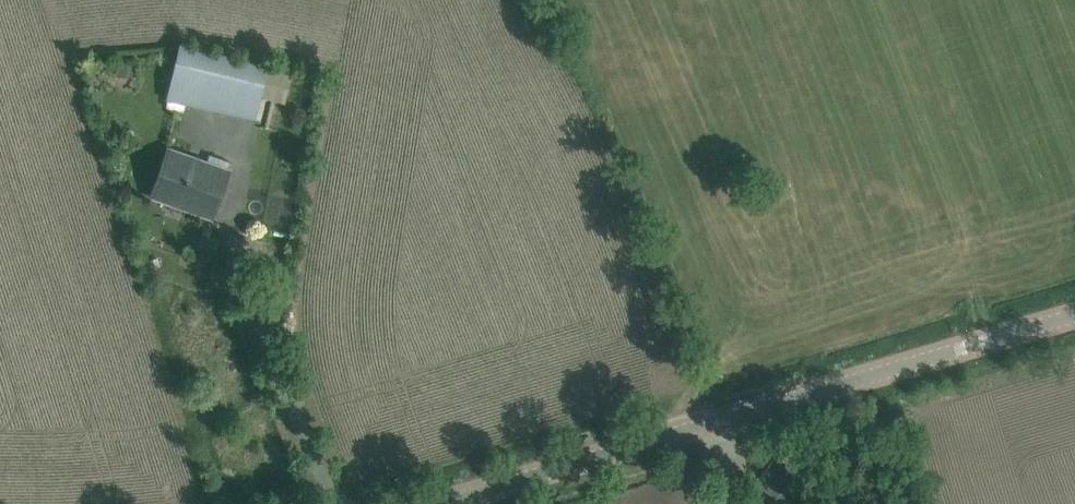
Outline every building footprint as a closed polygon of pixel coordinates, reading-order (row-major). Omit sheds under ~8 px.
[(224,90),(219,111),(255,119),(267,64),(180,45),(167,100),(186,104),(191,83),(224,90)] [(152,195),(211,217),(231,161),(210,154),(207,161),(169,147),(152,195)] [(777,456),(756,483),(778,500),(799,472),(777,456)]
